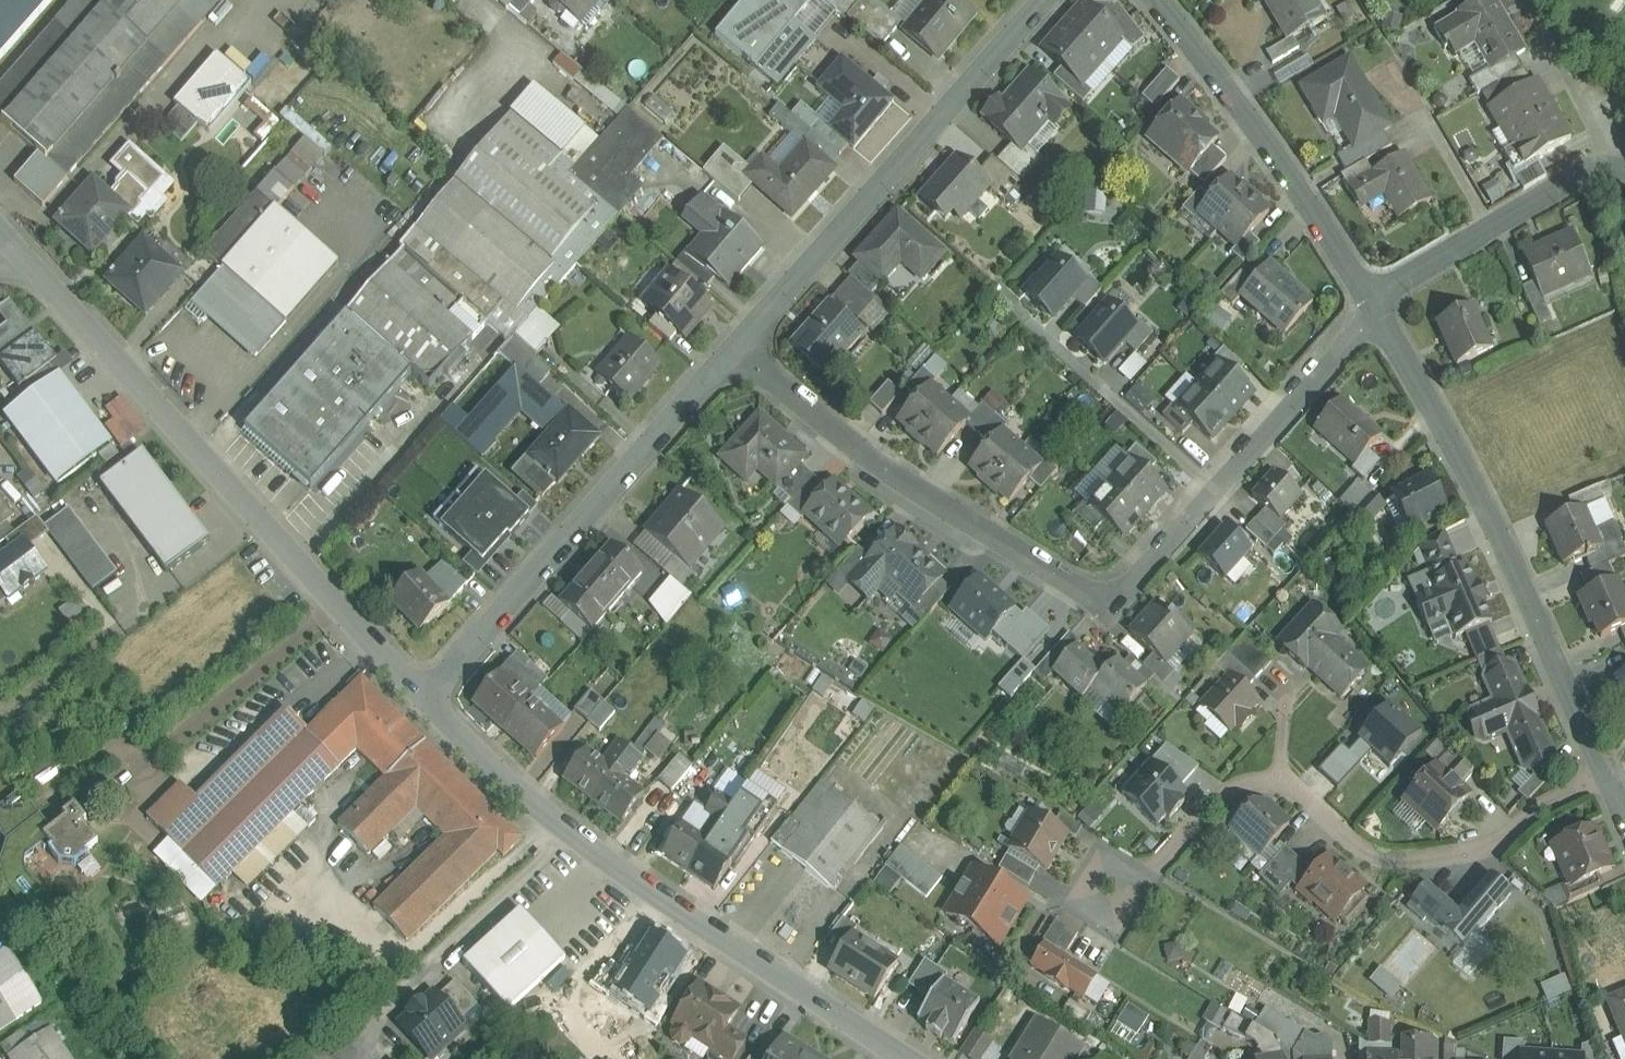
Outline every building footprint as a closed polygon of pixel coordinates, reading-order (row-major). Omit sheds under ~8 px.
[(52,0),(0,0),(0,59),(52,0)] [(56,22),(139,95),(223,0),(76,0),(56,22)] [(508,10),(509,9),(508,9),(516,0),(496,0),(508,10)] [(509,9),(519,18),(534,0),(516,0),(509,9)] [(552,1),(551,3),(552,9),(558,14),(564,13),(565,12),(579,23),(580,23),(586,28),(610,0),(551,0),(552,1)] [(824,0),(744,0),(715,35),(777,86),(839,12),(836,10),(824,0)] [(848,0),(844,0),(836,10),(839,12),(846,18),(856,6),(848,0)] [(874,0),(861,0),(856,6),(846,18),(881,48),(902,23),(874,0)] [(909,31),(938,55),(968,18),(946,0),(935,0),(909,31)] [(1288,41),(1292,38),(1325,18),(1314,0),(1264,0),(1288,41)] [(1495,0),(1483,0),(1479,2),(1457,15),(1458,17),(1435,31),(1446,49),(1449,47),(1456,58),(1476,46),(1491,73),(1517,57),(1526,52),(1495,0)] [(1088,9),(1083,4),(1063,27),(1102,62),(1121,40),(1122,39),(1088,9)] [(1145,40),(1118,5),(1092,5),(1088,9),(1122,39),(1121,40),(1132,50),(1145,40)] [(56,22),(0,87),(0,121),(3,123),(2,124),(38,155),(46,162),(47,161),(66,178),(67,177),(139,95),(56,22)] [(1102,62),(1063,27),(1043,50),(1062,67),(1082,85),(1083,84),(1102,62)] [(1288,41),(1266,54),(1273,65),(1299,49),(1292,38),(1288,41)] [(581,71),(562,55),(553,65),(573,81),(575,79),(581,71)] [(1279,81),(1310,68),(1306,57),(1274,70),(1279,81)] [(1517,57),(1491,73),(1498,84),(1523,68),(1517,57)] [(894,101),(842,58),(817,88),(848,114),(834,131),(833,132),(848,145),(854,149),(894,101)] [(1390,129),(1350,62),(1302,90),(1316,113),(1328,106),(1354,148),(1355,150),(1383,133),(1390,129)] [(1082,85),(1062,67),(1053,77),(1083,103),(1092,93),(1083,84),(1082,85)] [(1533,84),(1523,68),(1498,84),(1495,85),(1504,100),(1533,84)] [(1167,69),(1142,97),(1155,109),(1180,81),(1167,69)] [(628,108),(582,70),(581,71),(575,79),(621,117),(628,109),(627,109),(628,108)] [(1021,89),(1007,105),(1000,99),(984,117),(1013,144),(1021,150),(1022,149),(1037,132),(1032,128),(1041,117),(1046,121),(1047,120),(1054,126),(1070,108),(1029,72),(1017,86),(1021,89)] [(1495,85),(1498,84),(1491,73),(1471,85),(1477,96),(1481,93),(1495,85)] [(1504,100),(1490,109),(1513,150),(1514,149),(1517,154),(1524,150),(1531,163),(1571,141),(1537,82),(1533,84),(1504,100)] [(1490,109),(1504,100),(1495,85),(1481,93),(1490,109)] [(454,183),(555,266),(567,276),(620,216),(619,215),(570,174),(599,141),(534,86),(511,114),(454,183)] [(1199,118),(1181,102),(1168,116),(1162,117),(1156,124),(1157,129),(1161,133),(1154,142),(1174,159),(1172,161),(1187,174),(1188,172),(1204,185),(1227,159),(1211,146),(1217,140),(1196,121),(1199,118)] [(810,130),(779,104),(769,116),(802,142),(812,132),(810,130)] [(178,106),(161,126),(181,143),(198,123),(178,106)] [(599,141),(570,174),(619,215),(641,191),(625,177),(661,137),(628,109),(621,117),(599,141)] [(834,131),(819,119),(810,130),(812,132),(840,155),(848,145),(833,132),(834,131)] [(840,155),(812,132),(802,142),(806,145),(830,166),(840,155)] [(1355,150),(1354,148),(1337,158),(1347,175),(1365,164),(1392,147),(1383,133),(1355,150)] [(1021,150),(1013,144),(997,162),(1022,183),(1039,164),(1022,149),(1021,150)] [(806,145),(779,175),(762,160),(752,171),(747,177),(754,183),(792,217),(834,170),(830,166),(806,145)] [(752,171),(724,147),(703,172),(739,201),(754,183),(747,177),(752,171)] [(163,179),(130,149),(115,166),(127,176),(117,187),(119,189),(111,198),(129,214),(132,217),(142,207),(140,205),(163,179)] [(1524,150),(1517,154),(1514,149),(1513,150),(1504,155),(1515,173),(1531,163),(1524,150)] [(38,155),(14,182),(43,207),(68,178),(67,177),(66,178),(47,161),(46,162),(38,155)] [(992,157),(976,176),(988,187),(987,188),(1004,203),(1022,183),(997,162),(992,157)] [(1373,176),(1358,184),(1369,203),(1384,194),(1401,222),(1432,204),(1405,157),(1373,176)] [(957,159),(921,199),(937,213),(944,205),(960,219),(987,188),(988,187),(976,176),(957,159)] [(1347,175),(1341,179),(1348,191),(1358,184),(1373,176),(1365,164),(1347,175)] [(1538,164),(1516,178),(1523,190),(1546,177),(1538,164)] [(275,172),(205,253),(223,269),(276,209),(277,209),(294,189),(275,172)] [(1210,199),(1198,213),(1198,214),(1217,231),(1249,195),(1230,178),(1210,199)] [(94,182),(62,217),(61,215),(58,218),(60,220),(57,223),(93,255),(129,214),(111,198),(94,182)] [(555,266),(454,183),(401,247),(404,250),(497,331),(509,341),(513,337),(528,320),(517,311),(555,266)] [(1083,209),(1101,212),(1106,189),(1088,186),(1083,209)] [(1210,199),(1199,190),(1182,210),(1193,220),(1198,214),(1198,213),(1210,199)] [(1249,195),(1217,231),(1236,248),(1237,248),(1249,235),(1269,213),(1249,195)] [(763,248),(709,203),(693,222),(710,236),(693,256),(692,258),(707,270),(729,288),(763,248)] [(276,209),(223,269),(286,324),(338,264),(277,209),(276,209)] [(898,213),(858,258),(861,261),(884,281),(902,261),(922,279),(944,254),(898,213)] [(1573,233),(1522,255),(1534,282),(1538,291),(1539,291),(1588,268),(1573,233)] [(1249,235),(1237,248),(1236,248),(1231,253),(1242,264),(1260,244),(1249,235)] [(144,241),(108,283),(144,314),(181,273),(144,241)] [(404,250),(245,430),(311,488),(398,389),(399,390),(413,374),(428,388),(443,371),(447,375),(465,356),(461,352),(468,344),(478,353),(497,331),(404,250)] [(707,270),(692,258),(693,256),(687,251),(677,263),(698,281),(707,270)] [(884,281),(861,261),(848,275),(851,277),(871,295),(884,281)] [(1073,272),(1063,272),(1053,263),(1026,294),(1053,318),(1072,297),(1085,282),(1084,282),(1073,272)] [(1252,282),(1240,295),(1241,295),(1285,334),(1313,303),(1268,263),(1252,282)] [(555,266),(517,311),(528,320),(538,308),(567,276),(555,266)] [(286,324),(223,269),(186,311),(198,322),(204,322),(209,317),(256,358),(286,324)] [(1240,271),(1220,294),(1233,305),(1241,295),(1240,295),(1252,282),(1240,271)] [(711,309),(668,273),(643,303),(658,315),(678,332),(686,339),(711,309)] [(871,295),(851,277),(834,297),(859,319),(876,300),(871,295)] [(1085,282),(1072,297),(1085,309),(1102,289),(1089,277),(1084,282),(1085,282)] [(1538,291),(1534,282),(1522,287),(1539,325),(1552,320),(1539,291),(1538,291)] [(10,303),(0,310),(0,316),(8,326),(0,331),(0,364),(19,389),(51,365),(56,361),(36,334),(35,335),(10,303)] [(829,303),(791,345),(825,375),(863,333),(829,303)] [(1104,307),(1076,338),(1104,363),(1123,342),(1136,327),(1135,327),(1123,316),(1114,317),(1104,307)] [(538,308),(528,320),(513,337),(536,356),(560,328),(538,308)] [(1473,308),(1440,323),(1459,367),(1492,352),(1473,308)] [(678,332),(658,315),(649,326),(669,342),(678,332)] [(1136,327),(1123,342),(1136,354),(1153,334),(1139,322),(1135,327),(1136,327)] [(536,356),(513,337),(509,341),(499,353),(515,367),(522,373),(522,372),(536,356)] [(630,338),(597,376),(629,403),(643,386),(641,385),(660,364),(630,338)] [(1244,365),(1224,347),(1213,359),(1219,364),(1220,363),(1234,376),(1244,365)] [(1130,381),(1146,362),(1133,352),(1117,370),(1130,381)] [(934,355),(923,368),(935,378),(946,364),(934,355)] [(552,371),(536,356),(522,372),(538,387),(552,371)] [(1234,376),(1220,363),(1219,364),(1198,387),(1231,416),(1252,393),(1234,376)] [(51,365),(19,389),(27,399),(58,376),(51,365)] [(538,387),(522,372),(522,373),(515,367),(469,419),(468,420),(489,439),(490,438),(491,438),(518,408),(548,435),(568,413),(538,387)] [(936,381),(923,370),(906,389),(917,399),(930,385),(931,386),(936,381)] [(111,445),(58,376),(27,399),(5,416),(58,485),(111,445)] [(888,382),(869,404),(882,415),(901,394),(888,382)] [(1140,412),(1153,400),(1137,383),(1125,395),(1140,412)] [(931,386),(930,385),(917,399),(898,421),(918,439),(949,403),(931,386)] [(1231,416),(1198,387),(1178,409),(1177,410),(1191,424),(1210,440),(1231,416)] [(1378,439),(1340,404),(1342,402),(1341,401),(1317,426),(1318,427),(1320,425),(1357,461),(1356,462),(1357,464),(1381,438),(1380,437),(1378,439)] [(968,419),(949,403),(918,439),(937,456),(966,424),(969,420),(968,419)] [(982,404),(968,419),(969,420),(966,424),(978,435),(995,415),(982,404)] [(1178,409),(1172,404),(1162,416),(1182,434),(1191,424),(1177,410),(1178,409)] [(489,439),(468,420),(469,419),(453,405),(440,420),(452,431),(477,453),(482,457),(495,442),(491,438),(490,438),(489,439)] [(599,437),(570,412),(568,413),(548,435),(528,458),(538,466),(525,480),(543,496),(555,483),(557,484),(599,437)] [(995,415),(978,435),(989,445),(1002,431),(1003,432),(1008,426),(995,415)] [(805,457),(760,417),(722,459),(741,476),(751,465),(778,488),(805,457)] [(1003,432),(1002,431),(989,445),(970,467),(989,485),(1021,449),(1003,432)] [(1156,463),(1136,446),(1125,458),(1131,463),(1132,461),(1147,474),(1156,463)] [(112,447),(99,457),(106,466),(119,456),(112,447)] [(1040,465),(1021,449),(989,485),(1009,502),(1029,480),(1041,466),(1040,465)] [(143,454),(101,486),(168,574),(210,543),(143,454)] [(538,466),(528,458),(516,471),(525,480),(538,466)] [(1058,471),(1045,460),(1040,465),(1041,466),(1029,480),(1040,490),(1058,471)] [(1147,474),(1132,461),(1131,463),(1111,485),(1144,514),(1165,491),(1147,474)] [(805,470),(783,493),(793,501),(814,478),(805,470)] [(1301,496),(1275,473),(1252,497),(1265,509),(1279,521),(1280,520),(1301,496)] [(485,476),(441,526),(484,563),(527,514),(485,476)] [(793,501),(788,506),(802,519),(806,514),(805,513),(827,489),(815,478),(793,501)] [(1429,478),(1392,497),(1393,498),(1410,530),(1410,531),(1446,512),(1429,478)] [(827,489),(805,513),(806,514),(841,546),(869,516),(833,483),(827,489)] [(1359,484),(1341,503),(1353,514),(1370,495),(1359,484)] [(1144,514),(1111,485),(1090,507),(1090,508),(1104,521),(1123,538),(1144,514)] [(1596,487),(1568,499),(1574,512),(1581,508),(1582,511),(1603,501),(1596,487)] [(722,526),(681,492),(667,508),(672,512),(651,538),(675,558),(682,564),(683,563),(694,550),(699,554),(722,526)] [(522,493),(515,502),(528,513),(535,504),(522,493)] [(1371,496),(1356,513),(1369,524),(1384,507),(1371,496)] [(7,524),(15,517),(0,497),(0,529),(7,524)] [(1410,530),(1393,498),(1389,503),(1393,510),(1391,517),(1401,535),(1410,530)] [(1104,521),(1090,508),(1090,507),(1085,502),(1074,514),(1094,533),(1104,521)] [(1582,511),(1581,508),(1574,512),(1546,524),(1564,565),(1584,556),(1599,550),(1592,533),(1582,511)] [(1279,521),(1265,509),(1255,520),(1275,538),(1281,531),(1286,526),(1280,520),(1279,521)] [(118,574),(69,510),(45,528),(93,592),(118,574)] [(37,518),(20,531),(28,542),(24,545),(34,559),(39,556),(33,547),(50,534),(37,518)] [(1255,520),(1245,531),(1265,548),(1275,538),(1255,520)] [(5,541),(15,534),(7,524),(0,529),(0,545),(5,541)] [(1613,524),(1592,533),(1599,550),(1620,540),(1613,524)] [(1250,550),(1225,528),(1199,557),(1224,580),(1250,550)] [(916,548),(897,530),(870,559),(849,582),(850,583),(868,600),(878,589),(887,597),(894,597),(898,592),(914,607),(915,608),(933,588),(944,576),(915,549),(916,548)] [(0,562),(0,599),(5,596),(9,601),(45,574),(34,559),(24,545),(28,542),(20,531),(15,534),(5,541),(13,552),(0,562)] [(1291,539),(1281,531),(1275,538),(1285,546),(1291,539)] [(664,572),(675,558),(651,538),(643,532),(633,545),(664,572)] [(1444,532),(1418,546),(1433,581),(1459,570),(1444,532)] [(1584,556),(1591,572),(1624,557),(1624,552),(1620,540),(1599,550),(1584,556)] [(612,545),(560,604),(570,612),(591,631),(642,572),(612,545)] [(859,549),(837,573),(849,584),(850,583),(849,582),(870,559),(859,549)] [(682,564),(675,558),(664,572),(670,577),(685,590),(698,575),(683,563),(682,564)] [(441,563),(424,580),(419,574),(390,601),(405,616),(420,632),(449,606),(448,605),(467,585),(447,568),(446,568),(441,563)] [(1433,581),(1431,582),(1436,592),(1416,601),(1428,629),(1448,620),(1456,638),(1492,623),(1484,604),(1486,604),(1477,583),(1475,584),(1467,566),(1459,570),(1433,581)] [(649,603),(666,628),(693,596),(685,590),(670,577),(649,603)] [(980,579),(951,610),(985,641),(992,634),(1014,609),(980,579)] [(1578,596),(1586,617),(1590,615),(1600,639),(1619,631),(1624,629),(1624,615),(1619,602),(1623,600),(1615,581),(1578,596)] [(933,588),(915,608),(914,607),(910,611),(922,623),(944,598),(933,588)] [(90,615),(80,601),(66,611),(76,625),(90,615)] [(1191,635),(1157,604),(1130,635),(1153,655),(1164,665),(1165,664),(1190,637),(1191,635)] [(1314,606),(1279,645),(1305,669),(1307,666),(1333,638),(1340,630),(1314,606)] [(1014,609),(992,634),(1023,661),(1049,632),(1026,612),(1022,616),(1014,609)] [(591,631),(570,612),(560,622),(581,641),(591,631)] [(1273,659),(1245,633),(1227,654),(1255,679),(1273,659)] [(1069,634),(1043,662),(1054,672),(1076,647),(1077,648),(1081,643),(1069,634)] [(1165,664),(1175,673),(1200,645),(1190,637),(1165,664)] [(1333,638),(1307,666),(1341,697),(1357,680),(1361,680),(1364,676),(1364,672),(1367,669),(1333,638)] [(1077,648),(1076,647),(1054,672),(1082,697),(1090,689),(1120,716),(1146,687),(1123,667),(1117,661),(1105,673),(1077,648)] [(1501,653),(1477,663),(1483,675),(1488,673),(1507,665),(1501,653)] [(1255,679),(1227,654),(1215,667),(1227,678),(1229,676),(1245,690),(1255,679)] [(1164,665),(1153,655),(1143,666),(1164,685),(1175,673),(1165,664),(1164,665)] [(1164,685),(1143,666),(1132,657),(1123,667),(1146,687),(1172,710),(1180,700),(1164,685)] [(548,679),(530,662),(520,673),(539,690),(548,679)] [(520,673),(509,663),(499,674),(529,700),(530,699),(539,690),(520,673)] [(1552,756),(1513,667),(1507,665),(1488,673),(1485,679),(1496,703),(1472,713),(1469,720),(1478,739),(1484,741),(1508,731),(1524,768),(1531,771),(1548,763),(1549,763),(1552,756)] [(499,674),(474,702),(489,715),(490,714),(505,728),(529,700),(499,674)] [(1615,679),(1624,702),(1624,674),(1615,679)] [(1245,690),(1229,676),(1227,678),(1201,706),(1230,733),(1235,727),(1239,731),(1252,717),(1248,713),(1258,702),(1245,690)] [(217,823),(179,785),(147,817),(185,855),(184,855),(217,888),(357,749),(386,778),(387,778),(411,758),(425,743),(362,679),(217,823)] [(1090,689),(1082,697),(1079,701),(1109,728),(1120,716),(1090,689)] [(590,691),(574,710),(588,722),(604,703),(590,691)] [(562,728),(530,699),(529,700),(505,728),(504,729),(536,757),(562,728)] [(604,703),(588,722),(600,731),(615,712),(604,703)] [(650,725),(636,744),(645,751),(659,732),(650,725)] [(604,762),(588,749),(564,780),(592,802),(632,750),(620,741),(604,762)] [(516,833),(425,743),(411,758),(387,778),(386,778),(338,826),(368,856),(416,808),(445,837),(374,908),(407,941),(498,851),(516,833)] [(1474,774),(1453,748),(1437,766),(1461,788),(1474,774)] [(632,750),(592,802),(622,824),(631,813),(636,816),(643,806),(638,802),(645,793),(629,781),(645,761),(632,750)] [(678,757),(659,781),(672,792),(691,768),(678,757)] [(1548,763),(1531,771),(1533,777),(1518,794),(1527,803),(1554,774),(1548,763)] [(1187,794),(1151,764),(1123,797),(1158,828),(1187,794)] [(774,765),(761,768),(764,790),(778,788),(774,765)] [(1437,766),(1404,802),(1436,831),(1469,795),(1461,788),(1437,766)] [(742,793),(726,783),(719,794),(735,804),(742,793)] [(748,784),(742,793),(742,794),(735,804),(750,815),(763,795),(748,784)] [(783,851),(829,888),(878,826),(832,789),(801,828),(783,851)] [(51,831),(21,792),(0,808),(0,833),(7,842),(0,863),(0,868),(5,886),(22,908),(42,893),(27,875),(25,865),(26,858),(42,846),(45,850),(50,846),(52,849),(49,851),(59,865),(76,867),(89,856),(87,853),(98,844),(83,824),(87,821),(75,806),(62,816),(65,820),(51,831)] [(735,804),(719,794),(705,814),(712,818),(721,824),(735,804)] [(735,804),(721,824),(729,830),(736,835),(750,815),(735,804)] [(1270,807),(1250,808),(1237,822),(1230,830),(1231,831),(1260,856),(1289,824),(1270,807)] [(1067,834),(1030,812),(1021,827),(1012,821),(1009,822),(1005,829),(1006,832),(1015,838),(1008,849),(1045,872),(1067,834)] [(1237,822),(1226,812),(1207,833),(1219,844),(1231,831),(1230,830),(1237,822)] [(1082,827),(1059,814),(1053,824),(1075,838),(1082,827)] [(712,818),(700,836),(709,842),(721,824),(712,818)] [(790,820),(772,842),(783,851),(801,828),(790,820)] [(721,824),(709,842),(717,848),(729,830),(721,824)] [(683,825),(663,854),(689,871),(709,842),(700,836),(683,825)] [(1593,829),(1575,837),(1574,836),(1567,833),(1560,836),(1557,843),(1558,844),(1553,846),(1571,887),(1572,888),(1593,879),(1611,870),(1593,829)] [(516,833),(498,851),(503,857),(521,839),(516,833)] [(717,848),(709,842),(689,871),(714,888),(734,859),(717,848)] [(901,845),(885,866),(896,874),(912,853),(901,845)] [(1310,870),(1285,848),(1259,877),(1279,896),(1291,884),(1298,891),(1312,875),(1308,872),(1310,870)] [(912,853),(896,874),(906,882),(922,861),(912,853)] [(1036,874),(1006,856),(999,869),(1028,888),(1036,874)] [(1364,890),(1329,857),(1321,865),(1317,862),(1310,870),(1308,872),(1312,875),(1298,891),(1312,903),(1314,902),(1336,922),(1364,890)] [(922,861),(906,882),(916,890),(932,869),(922,861)] [(932,869),(916,890),(926,898),(942,877),(932,869)] [(1026,902),(974,869),(946,914),(998,947),(1026,902)] [(1458,911),(1458,912),(1458,913),(1442,931),(1464,949),(1511,894),(1489,876),(1458,911)] [(1593,879),(1572,888),(1571,887),(1562,891),(1568,904),(1599,890),(1593,879)] [(1184,888),(1173,882),(1168,889),(1180,896),(1184,888)] [(1442,898),(1428,886),(1409,908),(1423,920),(1426,917),(1442,898)] [(179,896),(154,906),(164,932),(189,923),(179,896)] [(1442,898),(1426,917),(1442,931),(1458,913),(1458,912),(1458,911),(1442,898)] [(521,911),(463,964),(507,1012),(565,959),(521,911)] [(843,920),(827,940),(841,950),(851,934),(855,928),(843,920)] [(1078,934),(1056,920),(1042,942),(1045,945),(1064,956),(1078,934)] [(897,964),(851,934),(841,950),(838,954),(844,958),(834,973),(874,999),(897,964)] [(683,958),(651,939),(635,965),(631,962),(625,972),(613,991),(648,1012),(649,1013),(661,994),(683,958)] [(1064,956),(1045,945),(1031,967),(1057,983),(1071,961),(1064,956)] [(8,949),(0,954),(0,996),(17,1022),(44,1004),(8,949)] [(925,960),(908,986),(919,993),(936,967),(925,960)] [(1097,977),(1071,961),(1057,983),(1083,999),(1097,977)] [(613,991),(625,972),(611,962),(588,985),(608,998),(613,991)] [(1390,998),(1401,985),(1380,966),(1368,979),(1390,998)] [(936,967),(919,993),(930,1000),(943,980),(944,981),(947,975),(936,967)] [(1545,999),(1569,992),(1564,975),(1540,982),(1545,999)] [(944,981),(943,980),(930,1000),(917,1020),(928,1027),(926,1031),(940,1040),(942,1037),(954,1044),(980,1004),(944,981)] [(477,1007),(455,982),(437,999),(460,1023),(477,1007)] [(737,1012),(699,987),(674,1025),(677,1027),(672,1035),(674,1042),(680,1046),(688,1044),(692,1037),(712,1050),(713,1050),(725,1031),(737,1012)] [(1608,1000),(1617,1022),(1624,1018),(1624,993),(1608,1000)] [(673,1001),(661,994),(649,1013),(648,1012),(643,1021),(657,1029),(673,1001)] [(437,999),(434,995),(424,1005),(421,1002),(408,1014),(410,1017),(400,1027),(428,1058),(447,1041),(449,1043),(465,1029),(460,1023),(437,999)] [(17,1022),(0,996),(0,1033),(17,1022)] [(1091,1015),(1069,1001),(1062,1012),(1084,1026),(1091,1015)] [(1216,1028),(1226,1010),(1211,1001),(1201,1019),(1216,1028)] [(1125,1002),(1109,1033),(1142,1050),(1158,1019),(1125,1002)] [(1263,1013),(1252,1006),(1243,1021),(1253,1028),(1263,1013)] [(1288,1024),(1265,1010),(1263,1013),(1253,1028),(1275,1041),(1277,1042),(1286,1027),(1288,1024)] [(1241,1021),(1232,1015),(1224,1030),(1233,1035),(1241,1021)] [(1617,1022),(1623,1037),(1624,1036),(1624,1018),(1617,1022)] [(1243,1021),(1242,1021),(1241,1021),(1233,1035),(1245,1040),(1252,1028),(1243,1021)] [(1392,1024),(1369,1021),(1368,1045),(1369,1046),(1390,1046),(1392,1024)] [(1036,1023),(1025,1040),(1029,1043),(1019,1058),(1077,1058),(1082,1052),(1036,1023)] [(35,1024),(1,1047),(8,1058),(42,1035),(35,1024)] [(1286,1027),(1277,1042),(1292,1053),(1302,1058),(1303,1058),(1303,1047),(1303,1039),(1286,1027)] [(1253,1028),(1252,1028),(1245,1040),(1253,1047),(1254,1046),(1253,1044),(1275,1041),(1253,1028)] [(8,1058),(9,1058),(72,1058),(52,1029),(42,1035),(8,1058)] [(713,1050),(712,1050),(707,1057),(707,1058),(733,1058),(743,1043),(725,1031),(713,1050)] [(962,1055),(968,1058),(980,1058),(991,1042),(976,1033),(962,1055)] [(1623,1037),(1624,1038),(1613,1043),(1619,1058),(1624,1058),(1624,1036),(1623,1037)] [(1402,1038),(1402,1054),(1398,1054),(1398,1058),(1437,1058),(1438,1042),(1432,1038),(1402,1038)] [(1445,1038),(1444,1058),(1456,1058),(1456,1051),(1457,1044),(1445,1038)] [(785,1039),(772,1058),(808,1058),(800,1054),(803,1050),(785,1039)] [(1390,1046),(1369,1046),(1368,1045),(1367,1045),(1359,1040),(1359,1056),(1367,1056),(1367,1054),(1392,1054),(1392,1046),(1390,1046)] [(1190,1058),(1205,1058),(1212,1048),(1201,1041),(1190,1058)] [(1275,1041),(1253,1044),(1254,1046),(1261,1058),(1282,1058),(1275,1041)] [(1275,1041),(1282,1058),(1293,1058),(1292,1053),(1277,1042),(1275,1041)] [(1522,1056),(1523,1042),(1504,1041),(1502,1058),(1521,1058),(1521,1055),(1522,1056)] [(991,1042),(980,1058),(1017,1058),(991,1042)] [(1591,1045),(1582,1047),(1580,1058),(1595,1058),(1591,1045)] [(333,1058),(359,1058),(360,1058),(348,1046),(333,1058)] [(1303,1047),(1303,1058),(1332,1058),(1332,1046),(1303,1047)] [(313,1058),(330,1058),(323,1051),(313,1058)] [(1456,1051),(1456,1058),(1465,1058),(1465,1051),(1456,1051)]
